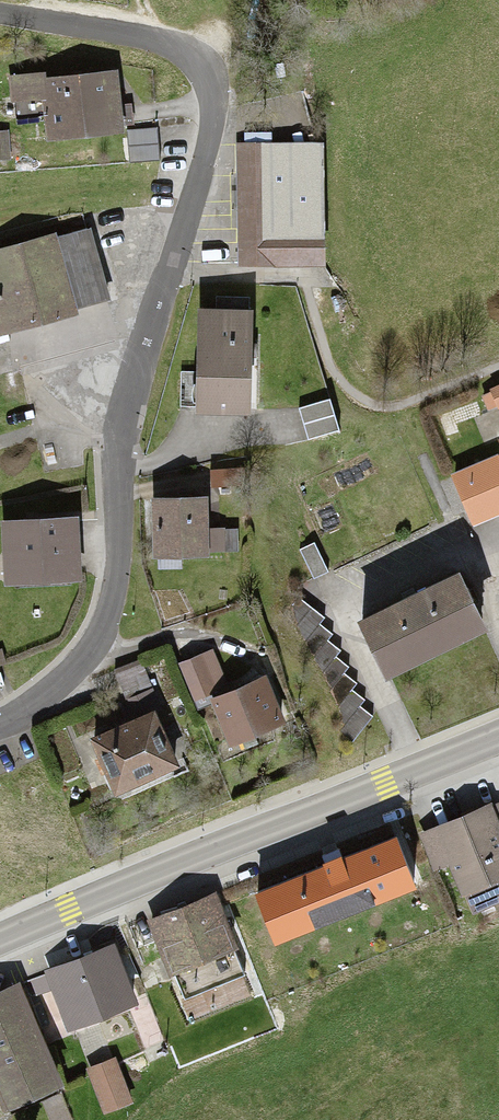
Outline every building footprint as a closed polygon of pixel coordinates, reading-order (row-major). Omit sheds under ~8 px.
[(112,74),(10,80),(11,104),(45,102),(47,136),(116,132),(112,74)] [(320,146),(241,147),(241,264),(321,263),(320,146)] [(0,257),(0,329),(74,311),(57,243),(0,257)] [(244,408),(247,318),(198,317),(196,407),(244,408)] [(454,487),(472,530),(498,519),(498,517),(482,475),(454,487)] [(204,497),(150,499),(152,554),(206,551),(204,497)] [(86,521),(9,524),(11,582),(88,579),(86,521)] [(454,576),(359,618),(384,674),(479,632),(454,576)] [(198,657),(179,666),(192,696),(211,688),(198,657)] [(260,680),(209,701),(228,745),(278,724),(260,680)] [(149,716),(97,737),(120,792),(172,771),(149,716)] [(419,835),(432,867),(444,862),(456,891),(498,874),(498,803),(419,835)] [(391,839),(253,892),(271,938),(409,885),(391,839)] [(214,900),(149,925),(167,972),(232,947),(214,900)] [(112,949),(55,971),(77,1028),(134,1007),(112,949)] [(0,1001),(0,1085),(10,1107),(64,1084),(24,991),(0,1001)]
